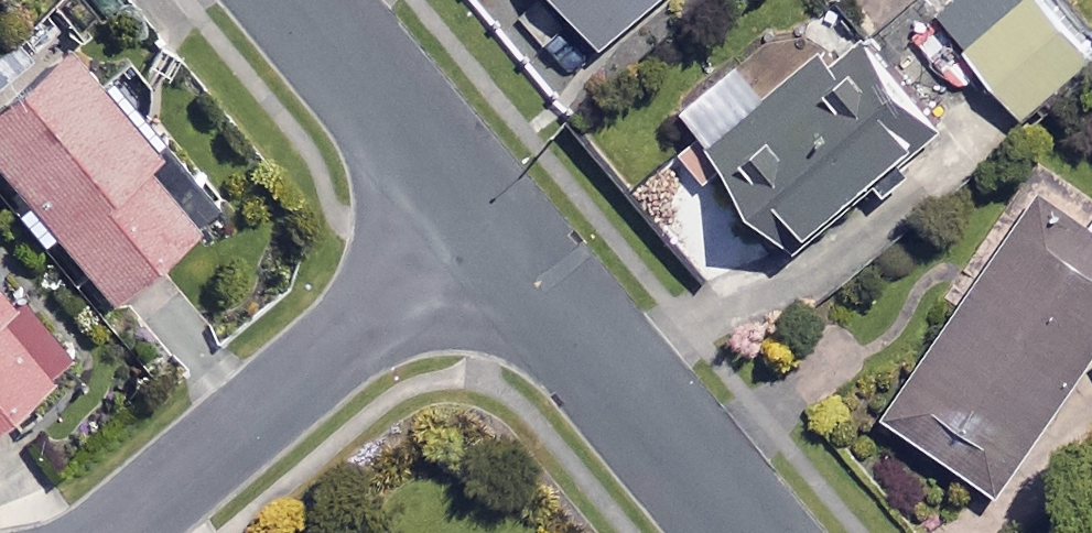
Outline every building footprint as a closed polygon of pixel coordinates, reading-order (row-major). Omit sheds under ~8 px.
[(599,38),(645,0),(568,0),(599,38)] [(1048,0),(932,0),(931,0),(1018,107),(1088,50),(1048,0)] [(102,290),(205,204),(41,6),(0,40),(0,166),(102,290)] [(934,121),(869,41),(836,69),(817,46),(761,92),(733,59),(679,103),(791,239),(934,121)] [(1040,184),(885,410),(997,487),(1091,349),(1091,213),(1089,218),(1040,184)] [(0,292),(0,402),(62,350),(12,290),(4,296),(0,292)]
